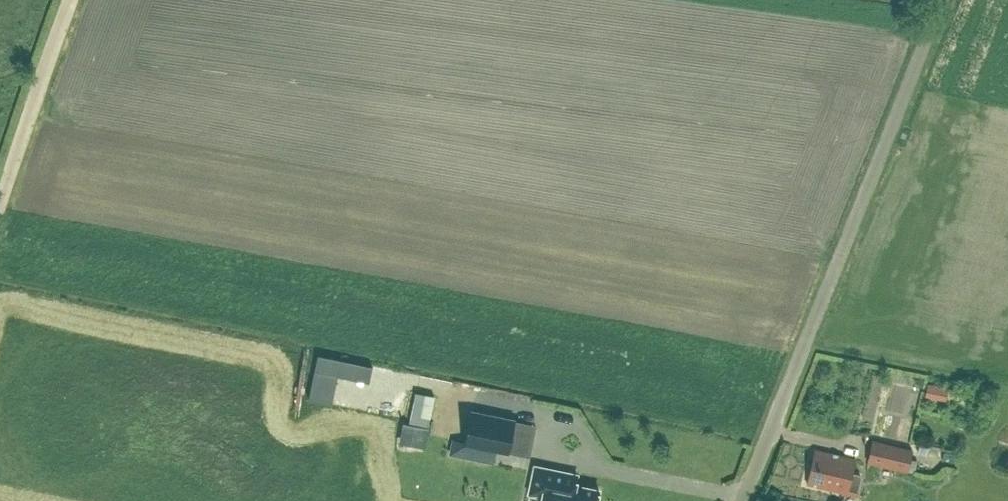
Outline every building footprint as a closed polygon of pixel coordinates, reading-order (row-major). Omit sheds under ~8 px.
[(453,439),(451,452),(487,460),(489,448),(496,449),(507,451),(513,419),(472,411),(465,442),(453,439)] [(905,471),(910,449),(872,439),(866,462),(905,471)] [(919,443),(917,452),(932,455),(934,446),(919,443)] [(806,483),(845,492),(854,458),(814,448),(806,483)] [(535,466),(528,497),(530,497),(529,500),(601,500),(603,491),(578,486),(581,475),(535,466)]
